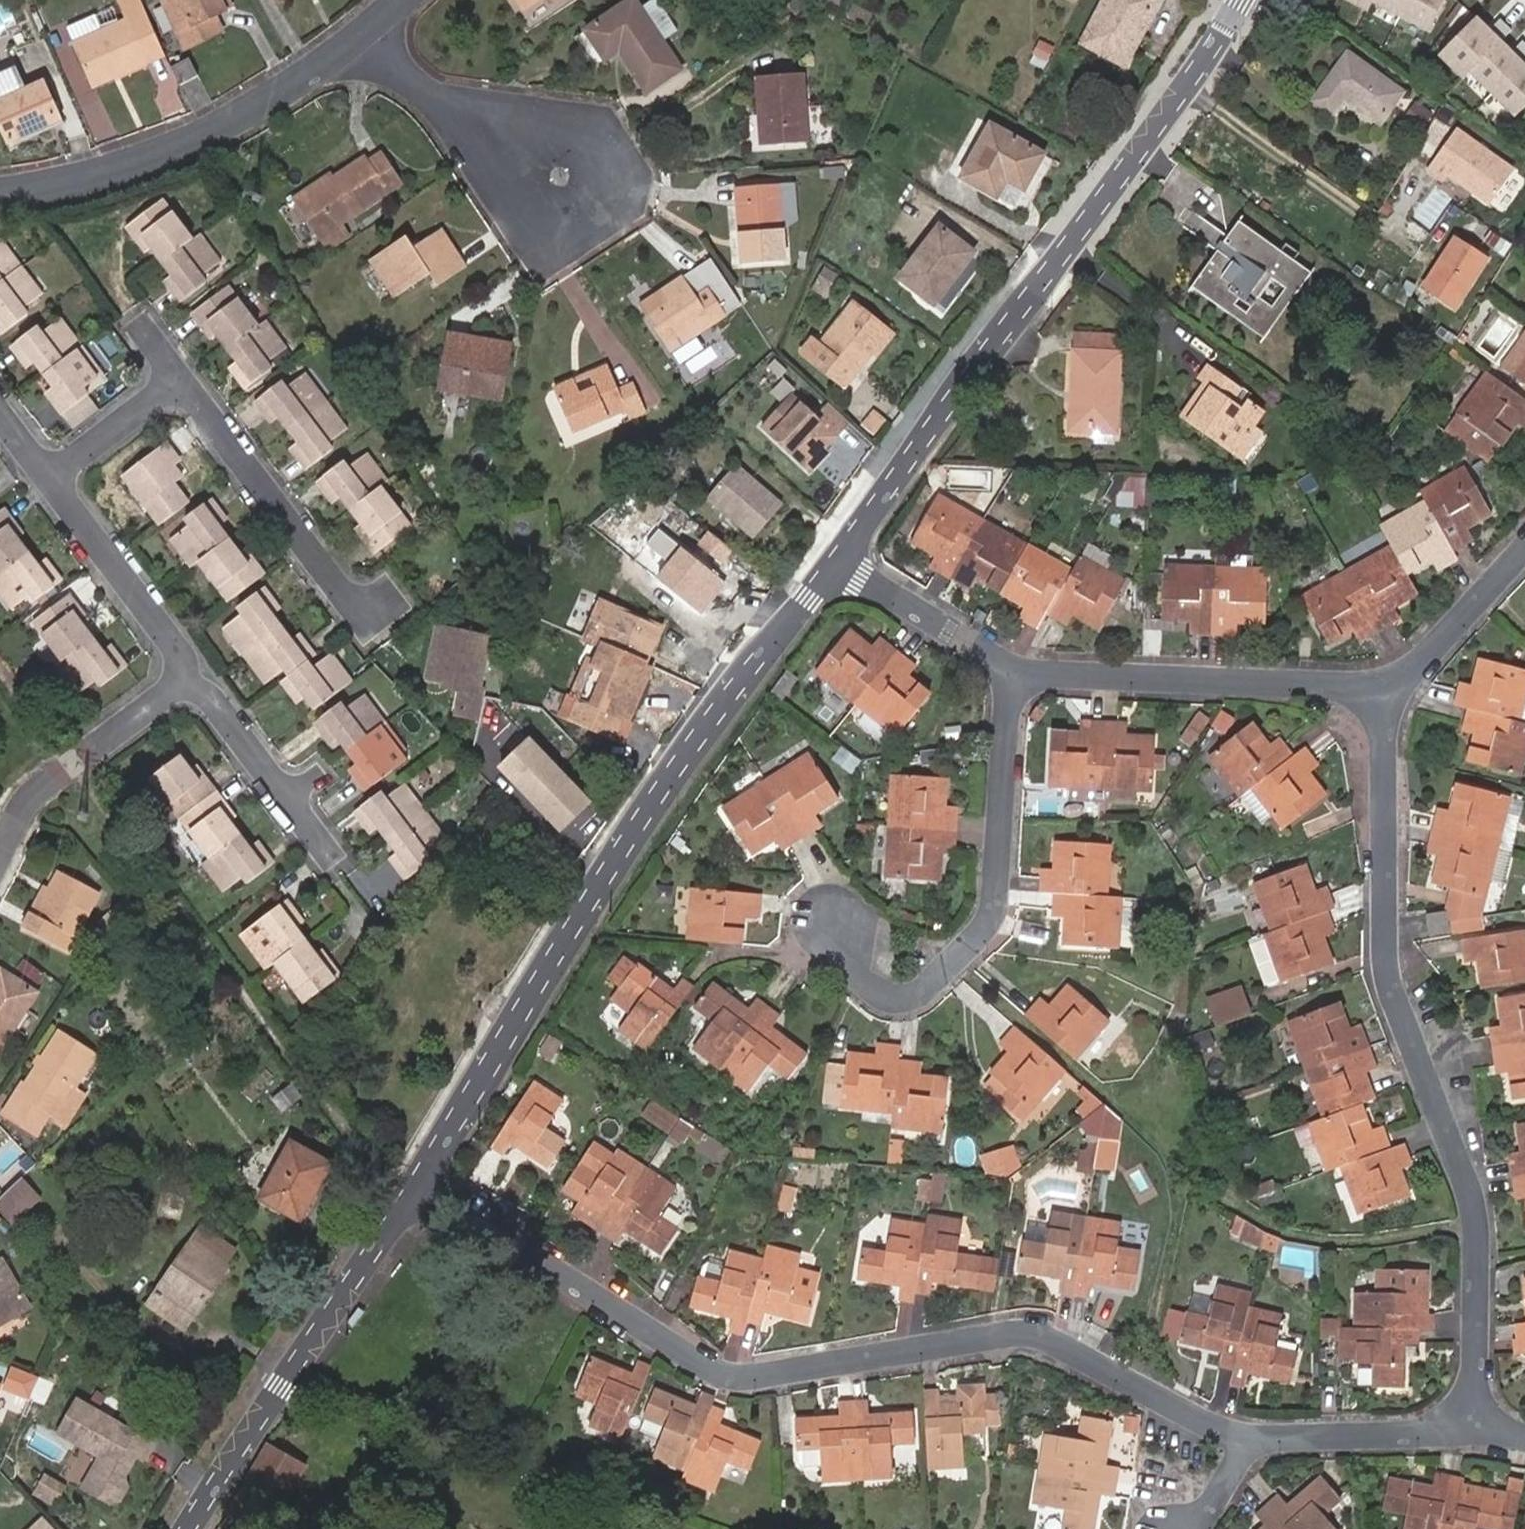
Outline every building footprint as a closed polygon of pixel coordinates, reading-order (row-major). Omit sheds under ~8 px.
[(163,49),(141,0),(121,0),(120,0),(130,21),(76,45),(91,81),(117,69),(120,75),(149,62),(146,56),(163,49)] [(215,16),(226,11),(220,0),(164,0),(163,1),(187,50),(223,32),(215,16)] [(227,0),(220,0),(226,11),(231,8),(227,0)] [(521,12),(538,0),(513,0),(521,12)] [(635,0),(631,0),(585,31),(605,60),(619,50),(647,92),(681,70),(635,0)] [(1147,8),(1153,12),(1160,0),(1104,0),(1081,44),(1125,66),(1134,49),(1127,46),(1147,8)] [(1369,12),(1374,4),(1429,32),(1446,0),(1346,0),(1369,12)] [(542,3),(519,15),(527,30),(550,17),(542,3)] [(1134,49),(1153,12),(1147,8),(1127,46),(1134,49)] [(1477,21),(1441,57),(1466,81),(1472,75),(1516,119),(1524,110),(1524,68),(1477,21)] [(605,60),(585,31),(574,38),(594,68),(605,60)] [(1026,63),(1042,71),(1053,48),(1037,40),(1026,63)] [(149,62),(166,55),(163,49),(146,56),(149,62)] [(1379,124),(1402,93),(1348,53),(1314,101),(1331,114),(1343,98),(1379,124)] [(199,76),(189,59),(172,68),(181,85),(199,76)] [(46,82),(27,90),(17,66),(0,74),(0,128),(8,146),(64,121),(46,82)] [(94,87),(120,75),(117,69),(91,81),(94,87)] [(808,143),(803,74),(756,77),(761,146),(808,143)] [(1422,131),(1432,114),(1411,102),(1401,118),(1422,131)] [(1023,191),(1043,155),(990,125),(961,179),(996,198),(1006,181),(1023,191)] [(1513,171),(1455,129),(1426,170),(1443,182),(1448,175),(1489,205),(1513,171)] [(341,225),(401,184),(381,155),(367,164),(364,159),(333,180),(336,185),(301,209),(328,250),(348,236),(341,225)] [(839,167),(818,170),(820,183),(841,179),(839,167)] [(301,209),(336,185),(333,180),(330,175),(294,199),(301,209)] [(1014,208),(1023,191),(1006,181),(996,198),(1014,208)] [(785,261),(779,184),(736,187),(742,265),(785,261)] [(151,248),(162,262),(192,240),(162,200),(126,226),(136,240),(142,235),(151,248)] [(1183,211),(1175,227),(1212,247),(1221,231),(1183,211)] [(1264,339),(1311,273),(1239,221),(1191,287),(1264,339)] [(933,305),(974,252),(939,226),(899,279),(933,305)] [(392,299),(431,274),(438,286),(468,268),(443,229),(414,248),(407,237),(369,261),(392,299)] [(194,239),(214,267),(221,263),(200,234),(194,239)] [(136,240),(145,252),(151,248),(142,235),(136,240)] [(0,238),(0,250),(15,271),(22,266),(0,238)] [(205,284),(200,278),(214,267),(194,239),(192,240),(162,262),(171,276),(177,284),(170,289),(179,303),(205,284)] [(1454,307),(1485,260),(1472,251),(1476,245),(1470,241),(1465,247),(1454,239),(1423,288),(1454,307)] [(15,271),(0,250),(0,282),(15,271)] [(15,271),(36,299),(42,294),(22,266),(15,271)] [(820,268),(808,291),(821,297),(833,274),(820,268)] [(22,309),(36,299),(15,271),(0,282),(0,333),(1,335),(27,315),(22,309)] [(164,282),(170,289),(177,284),(171,276),(164,282)] [(670,352),(726,315),(722,309),(732,302),(723,287),(712,294),(709,288),(696,297),(684,278),(662,293),(663,296),(667,301),(646,315),(670,352)] [(217,334),(228,348),(258,326),(228,286),(192,313),(202,327),(208,322),(217,334)] [(646,315),(667,301),(663,296),(642,311),(646,315)] [(875,356),(893,334),(854,303),(819,346),(812,340),(802,353),(844,387),(871,353),(875,356)] [(60,319),(54,323),(75,351),(82,346),(60,319)] [(260,325),(281,353),(287,348),(266,320),(260,325)] [(202,327),(211,338),(217,334),(208,322),(202,327)] [(54,323),(41,334),(36,327),(10,347),(20,360),(28,354),(34,362),(44,375),(75,351),(54,323)] [(272,370),(267,363),(281,353),(260,325),(258,326),(228,348),(238,362),(244,370),(236,376),(246,389),(272,370)] [(109,329),(85,344),(105,373),(128,358),(109,329)] [(500,399),(509,345),(450,335),(441,389),(500,399)] [(1116,426),(1119,354),(1122,354),(1123,337),(1075,335),(1072,391),(1077,392),(1076,424),(1116,426)] [(1501,368),(1513,377),(1524,385),(1524,335),(1501,368)] [(75,351),(97,379),(103,374),(82,346),(75,351)] [(88,395),(83,389),(97,379),(75,351),(44,375),(54,388),(60,396),(52,402),(62,415),(88,395)] [(28,354),(20,360),(26,368),(34,362),(28,354)] [(230,368),(236,376),(244,370),(238,362),(230,368)] [(1232,455),(1253,426),(1263,410),(1247,400),(1251,395),(1209,366),(1198,380),(1205,385),(1211,389),(1198,406),(1192,402),(1180,418),(1232,455)] [(644,412),(632,385),(617,392),(606,367),(592,373),(598,386),(578,394),(572,382),(556,388),(575,432),(625,410),(629,419),(644,412)] [(305,373),(299,379),(320,406),(326,402),(305,373)] [(1500,446),(1518,423),(1513,420),(1518,415),(1524,420),(1524,400),(1488,373),(1458,415),(1500,446)] [(299,379),(285,389),(281,382),(255,402),(264,415),(273,409),(279,417),(289,430),(320,406),(299,379)] [(778,405),(792,391),(780,379),(766,393),(778,405)] [(1198,406),(1211,389),(1205,385),(1192,402),(1198,406)] [(46,394),(52,402),(60,396),(54,388),(46,394)] [(1115,432),(1116,426),(1076,424),(1077,392),(1072,391),(1070,430),(1115,432)] [(849,423),(828,403),(815,418),(790,396),(762,427),(806,469),(824,450),(849,423)] [(320,406),(342,434),(348,429),(326,402),(320,406)] [(333,451),(328,444),(342,434),(320,406),(289,430),(299,444),(305,451),(297,457),(307,470),(333,451)] [(273,409),(264,415),(271,423),(279,417),(273,409)] [(873,433),(884,420),(874,412),(863,425),(873,433)] [(1500,446),(1458,415),(1444,433),(1487,464),(1500,446)] [(1524,428),(1524,420),(1518,415),(1513,420),(1518,423),(1524,428)] [(1240,461),(1261,431),(1253,426),(1232,455),(1240,461)] [(189,504),(174,484),(182,477),(169,461),(166,456),(172,451),(166,443),(128,472),(150,501),(144,505),(159,526),(189,504)] [(291,449),(297,457),(305,451),(299,444),(291,449)] [(827,453),(824,450),(806,469),(810,472),(827,453)] [(176,456),(172,451),(166,456),(169,461),(176,456)] [(368,453),(361,458),(382,486),(389,482),(368,453)] [(361,458),(348,469),(343,462),(317,481),(327,494),(335,488),(341,496),(350,510),(380,488),(382,486),(361,458)] [(782,506),(735,466),(708,499),(754,538),(782,506)] [(996,498),(1012,469),(994,468),(982,490),(996,498)] [(1424,501),(1453,551),(1466,543),(1458,529),(1464,525),(1466,530),(1491,515),(1465,469),(1420,494),(1424,501)] [(150,501),(128,472),(122,476),(144,505),(150,501)] [(1147,508),(1147,478),(1127,477),(1109,507),(1147,508)] [(1162,505),(1163,481),(1151,481),(1150,505),(1162,505)] [(922,509),(935,489),(929,485),(916,505),(922,509)] [(335,488),(327,494),(333,502),(341,496),(335,488)] [(380,488),(350,510),(362,524),(371,536),(365,541),(375,554),(410,528),(380,488)] [(619,559),(674,508),(660,493),(605,544),(619,559)] [(950,578),(982,521),(938,495),(911,542),(936,556),(939,552),(945,555),(936,570),(950,578)] [(184,519),(189,525),(175,536),(197,564),(198,562),(228,540),(218,527),(212,519),(220,512),(210,500),(184,519)] [(1390,546),(1406,573),(1431,559),(1428,555),(1434,551),(1443,566),(1456,558),(1453,551),(1424,501),(1379,527),(1390,546)] [(30,552),(19,537),(10,525),(16,521),(6,507),(0,512),(0,574),(30,552)] [(226,520),(220,512),(212,519),(218,527),(226,520)] [(19,537),(25,533),(16,521),(10,525),(19,537)] [(982,521),(950,578),(963,585),(972,570),(978,574),(976,578),(1001,593),(1027,547),(1000,531),(982,521)] [(362,524),(356,529),(365,541),(371,536),(362,524)] [(1458,529),(1466,543),(1472,540),(1466,530),(1464,525),(1458,529)] [(197,564),(175,536),(169,541),(190,568),(197,564)] [(239,554),(228,540),(198,562),(228,602),(264,576),(254,562),(248,566),(239,554)] [(675,546),(652,575),(699,613),(723,585),(675,546)] [(1346,572),(1378,629),(1392,621),(1383,606),(1389,603),(1392,607),(1417,593),(1406,573),(1390,546),(1346,572)] [(1026,621),(1039,629),(1048,614),(1072,572),(1027,547),(1001,593),(1026,607),(1028,603),(1034,607),(1026,621)] [(254,562),(245,550),(239,554),(248,566),(254,562)] [(1431,559),(1437,569),(1443,566),(1434,551),(1428,555),(1431,559)] [(33,593),(38,599),(64,581),(54,567),(46,573),(40,565),(30,552),(0,574),(0,578),(20,604),(33,593)] [(936,570),(945,555),(939,552),(936,556),(931,566),(936,570)] [(1265,623),(1267,570),(1253,569),(1253,556),(1216,555),(1215,568),(1213,633),(1229,634),(1229,617),(1236,617),(1236,622),(1265,623)] [(1072,572),(1048,614),(1061,622),(1070,607),(1076,610),(1073,614),(1098,629),(1125,583),(1081,557),(1072,572)] [(46,573),(54,567),(48,559),(40,565),(46,573)] [(1164,566),(1162,620),(1191,621),(1191,616),(1198,616),(1198,633),(1213,633),(1215,568),(1164,566)] [(972,570),(963,585),(970,589),(976,578),(978,574),(972,570)] [(1301,598),(1328,644),(1353,630),(1350,625),(1357,622),(1365,637),(1378,629),(1346,572),(1301,598)] [(20,604),(0,578),(0,591),(13,608),(20,604)] [(237,605),(242,612),(228,622),(249,650),(281,626),(271,613),(264,605),(273,599),(262,586),(237,605)] [(1142,610),(1142,592),(1134,592),(1134,609),(1142,610)] [(64,661),(93,639),(82,624),(73,613),(79,608),(69,595),(33,621),(64,661)] [(278,607),(273,599),(264,605),(271,613),(278,607)] [(627,721),(650,669),(643,666),(659,629),(601,603),(586,638),(603,645),(596,660),(590,657),(573,697),(570,696),(562,714),(622,740),(630,722),(627,721)] [(1020,618),(1026,621),(1034,607),(1028,603),(1026,607),(1020,618)] [(1383,606),(1392,621),(1398,618),(1392,607),(1389,603),(1383,606)] [(1070,607),(1061,622),(1067,625),(1073,614),(1076,610),(1070,607)] [(82,624),(88,619),(79,608),(73,613),(82,624)] [(249,650),(228,622),(222,627),(243,655),(249,650)] [(1353,630),(1359,640),(1365,637),(1357,622),(1350,625),(1353,630)] [(271,678),(284,668),(289,674),(307,660),(315,655),(305,641),(297,648),(291,640),(281,626),(249,650),(271,678)] [(478,691),(492,640),(442,626),(427,677),(444,681),(447,673),(456,675),(453,684),(478,691)] [(856,703),(897,652),(885,642),(874,656),(868,651),(871,647),(859,637),(849,629),(816,671),(856,703)] [(297,648),(305,641),(299,634),(291,640),(297,648)] [(874,656),(885,642),(879,638),(871,647),(868,651),(874,656)] [(83,690),(97,680),(102,686),(127,667),(117,654),(109,660),(103,652),(93,639),(64,661),(62,663),(83,690)] [(109,660),(117,654),(111,646),(103,652),(109,660)] [(264,683),(271,678),(249,650),(243,655),(264,683)] [(331,651),(325,656),(347,684),(353,680),(331,651)] [(896,735),(929,694),(925,690),(906,675),(903,679),(898,675),(909,662),(897,652),(856,703),(896,735)] [(325,656),(312,667),(307,660),(289,674),(281,680),(291,693),(299,687),(305,695),(315,708),(347,684),(325,656)] [(1479,659),(1472,687),(1477,688),(1475,695),(1458,691),(1454,706),(1468,710),(1518,723),(1524,724),(1524,671),(1479,659)] [(906,675),(914,666),(909,662),(898,675),(903,679),(906,675)] [(77,695),(83,690),(62,663),(55,667),(77,695)] [(781,700),(797,679),(787,672),(772,694),(781,700)] [(453,684),(456,675),(447,673),(444,681),(453,684)] [(1472,687),(1460,684),(1458,691),(1475,695),(1477,688),(1472,687)] [(299,687),(291,693),(297,701),(305,695),(299,687)] [(364,695),(358,699),(379,727),(386,723),(364,695)] [(358,699),(344,710),(339,703),(314,723),(323,735),(332,730),(338,738),(348,751),(379,727),(358,699)] [(1468,710),(1464,725),(1481,729),(1479,736),(1474,735),(1467,763),(1519,776),(1524,751),(1524,724),(1518,723),(1468,710)] [(1190,745),(1208,720),(1199,713),(1182,739),(1190,745)] [(944,741),(955,728),(946,720),(935,733),(944,741)] [(1099,801),(1103,722),(1087,722),(1087,738),(1080,738),(1080,733),(1051,732),(1049,786),(1070,786),(1069,799),(1099,801)] [(1151,790),(1154,736),(1125,735),(1125,740),(1118,740),(1118,723),(1103,722),(1099,801),(1135,802),(1136,789),(1151,790)] [(379,727),(400,755),(407,750),(386,723),(379,727)] [(1241,796),(1293,756),(1283,744),(1270,754),(1265,749),(1270,746),(1252,723),(1209,756),(1241,796)] [(1481,729),(1464,725),(1462,731),(1474,735),(1479,736),(1481,729)] [(391,772),(387,766),(400,755),(379,727),(348,751),(358,764),(364,772),(355,779),(366,791),(391,772)] [(332,730),(323,735),(330,744),(338,738),(332,730)] [(529,739),(496,770),(560,836),(593,805),(529,739)] [(1270,754),(1283,744),(1279,739),(1270,746),(1265,749),(1270,754)] [(1284,828),(1326,795),(1308,773),(1305,776),(1300,770),(1314,760),(1304,748),(1293,756),(1241,796),(1263,824),(1274,815),(1284,828)] [(847,791),(822,749),(810,756),(836,798),(847,791)] [(192,770),(181,755),(151,777),(181,817),(217,791),(206,777),(201,782),(192,770)] [(765,782),(800,837),(813,830),(804,815),(810,811),(813,816),(837,800),(836,798),(810,756),(809,755),(765,782)] [(1308,773),(1318,765),(1314,760),(1300,770),(1305,776),(1308,773)] [(350,771),(355,779),(364,772),(358,764),(350,771)] [(206,777),(198,765),(192,770),(201,782),(206,777)] [(889,826),(954,830),(955,815),(938,814),(939,807),(944,807),(945,778),(892,775),(889,826)] [(722,809),(750,855),(774,840),(772,835),(778,831),(787,846),(800,837),(765,782),(722,809)] [(404,784),(398,789),(419,816),(426,812),(404,784)] [(1512,851),(1524,802),(1509,798),(1509,797),(1457,784),(1450,812),(1455,814),(1453,820),(1437,816),(1433,831),(1496,847),(1512,851)] [(398,789),(384,799),(379,793),(354,812),(364,826),(372,819),(378,827),(388,841),(419,816),(398,789)] [(210,858),(240,836),(229,821),(220,809),(227,805),(217,791),(181,817),(210,858)] [(229,821),(236,817),(227,805),(220,809),(229,821)] [(1098,819),(1098,809),(1082,809),(1083,819),(1098,819)] [(1450,812),(1438,810),(1437,816),(1453,820),(1455,814),(1450,812)] [(804,815),(813,830),(819,825),(813,816),(810,811),(804,815)] [(419,816),(441,844),(447,839),(426,812),(419,816)] [(432,861),(427,855),(441,844),(419,816),(388,841),(398,854),(404,862),(396,868),(406,881),(432,861)] [(372,819),(364,826),(370,833),(378,827),(372,819)] [(1173,833),(1168,825),(1164,828),(1159,820),(1154,823),(1164,839),(1173,833)] [(874,836),(874,826),(857,825),(857,835),(874,836)] [(933,880),(939,881),(941,852),(936,852),(936,845),(953,846),(954,830),(889,826),(886,878),(933,880)] [(774,840),(781,849),(787,846),(778,831),(772,835),(774,840)] [(1506,879),(1512,851),(1496,847),(1433,831),(1429,846),(1446,851),(1444,857),(1439,856),(1432,884),(1452,889),(1447,908),(1449,921),(1479,917),(1488,881),(1504,885),(1506,879)] [(229,888),(243,877),(248,883),(274,864),(264,851),(256,858),(250,849),(240,836),(210,858),(208,859),(229,888)] [(1106,897),(1109,845),(1056,842),(1054,871),(1059,871),(1059,878),(1042,877),(1041,893),(1055,893),(1106,897)] [(256,858),(264,851),(258,843),(250,849),(256,858)] [(1446,851),(1429,846),(1427,853),(1439,856),(1444,857),(1446,851)] [(390,860),(396,868),(404,862),(398,854),(390,860)] [(223,892),(229,888),(208,859),(202,864),(223,892)] [(1327,911),(1333,909),(1328,894),(1312,900),(1310,893),(1314,892),(1305,865),(1254,883),(1272,932),(1327,911)] [(1203,882),(1196,868),(1186,872),(1194,887),(1203,882)] [(77,937),(100,893),(59,872),(34,915),(30,913),(23,927),(55,944),(62,930),(77,937)] [(1312,900),(1328,894),(1326,887),(1314,892),(1310,893),(1312,900)] [(688,940),(741,944),(744,915),(739,915),(739,908),(756,909),(758,894),(692,888),(688,940)] [(1117,949),(1120,898),(1106,897),(1055,893),(1054,909),(1071,910),(1070,917),(1066,916),(1065,921),(1064,945),(1117,949)] [(261,919),(266,926),(252,936),(274,964),(276,962),(305,939),(294,927),(288,918),(296,912),(286,899),(261,919)] [(744,915),(756,917),(756,909),(739,908),(739,915),(744,915)] [(1333,964),(1323,937),(1318,938),(1316,932),(1332,926),(1327,911),(1272,932),(1265,934),(1247,941),(1264,986),(1282,979),(1283,982),(1333,964)] [(1450,932),(1446,911),(1425,914),(1429,936),(1450,932)] [(303,920),(296,912),(288,918),(294,927),(303,920)] [(1484,930),(1482,917),(1479,917),(1449,921),(1452,935),(1484,930)] [(1323,937),(1334,932),(1332,926),(1316,932),(1318,938),(1323,937)] [(69,952),(77,937),(62,930),(55,944),(69,952)] [(1461,940),(1464,955),(1481,953),(1482,959),(1477,960),(1481,989),(1524,982),(1524,930),(1461,940)] [(274,964),(252,936),(246,941),(268,969),(274,964)] [(316,954),(305,939),(276,962),(307,1002),(342,974),(331,960),(325,965),(316,954)] [(331,960),(322,949),(316,954),(325,965),(331,960)] [(1481,953),(1464,955),(1465,962),(1477,960),(1482,959),(1481,953)] [(647,1050),(693,988),(682,979),(673,991),(638,964),(626,955),(608,978),(620,987),(610,1001),(629,1015),(619,1029),(647,1050)] [(38,992),(0,969),(0,1050),(38,992)] [(721,1070),(767,1008),(756,999),(747,1011),(711,984),(694,1007),(713,1021),(693,1048),(721,1070)] [(1076,1059),(1109,1020),(1069,984),(1050,1006),(1054,1010),(1049,1015),(1036,1004),(1026,1016),(1037,1025),(1076,1059)] [(1251,1014),(1241,986),(1206,998),(1216,1026),(1251,1014)] [(1498,998),(1502,1027),(1507,1026),(1508,1033),(1491,1035),(1494,1051),(1524,1046),(1524,994),(1498,998)] [(1050,1006),(1041,999),(1036,1004),(1049,1015),(1054,1010),(1050,1006)] [(1306,1069),(1368,1047),(1363,1032),(1347,1038),(1344,1031),(1349,1030),(1339,1003),(1289,1020),(1306,1069)] [(788,1078),(806,1055),(771,1028),(779,1017),(767,1008),(721,1070),(749,1091),(769,1064),(788,1078)] [(1306,1069),(1289,1020),(1282,1024),(1289,1041),(1282,1052),(1290,1075),(1306,1069)] [(1347,1038),(1363,1032),(1360,1026),(1349,1030),(1344,1031),(1347,1038)] [(1502,1027),(1490,1029),(1491,1035),(1508,1033),(1507,1026),(1502,1027)] [(1031,1109),(1065,1070),(1016,1027),(1005,1039),(1018,1050),(1014,1055),(1010,1052),(991,1074),(1009,1090),(1001,1098),(1003,1104),(1021,1120),(1031,1109)] [(1182,1037),(1188,1054),(1213,1046),(1207,1029),(1182,1037)] [(76,1089),(98,1055),(59,1031),(25,1084),(22,1082),(2,1114),(38,1136),(51,1114),(57,1118),(76,1089)] [(1018,1050),(1005,1039),(1001,1044),(1010,1052),(1014,1055),(1018,1050)] [(882,1063),(884,1046),(877,1045),(876,1054),(876,1057),(875,1062),(882,1063)] [(892,1112),(896,1076),(898,1062),(899,1047),(884,1046),(882,1063),(875,1062),(876,1057),(847,1053),(846,1066),(828,1064),(824,1102),(842,1104),(841,1107),(892,1112)] [(1494,1051),(1496,1066),(1513,1064),(1514,1070),(1509,1071),(1513,1100),(1524,1098),(1524,1046),(1494,1051)] [(1374,1100),(1364,1072),(1360,1074),(1357,1067),(1373,1061),(1368,1047),(1306,1069),(1324,1118),(1360,1105),(1374,1100)] [(1364,1072),(1375,1068),(1373,1061),(1357,1067),(1360,1074),(1364,1072)] [(891,1127),(942,1132),(948,1079),(925,1077),(919,1076),(918,1081),(912,1080),(913,1063),(898,1062),(896,1076),(892,1112),(891,1127)] [(919,1076),(920,1064),(913,1063),(912,1080),(918,1081),(919,1076)] [(1513,1064),(1496,1066),(1497,1073),(1509,1071),(1514,1070),(1513,1064)] [(282,1109),(300,1097),(289,1081),(272,1093),(282,1109)] [(535,1083),(491,1147),(504,1155),(512,1143),(549,1168),(565,1144),(545,1130),(564,1103),(535,1083)] [(1086,1119),(1104,1104),(1085,1087),(1079,1094),(1086,1101),(1078,1111),(1086,1119)] [(68,1125),(87,1095),(76,1089),(57,1118),(68,1125)] [(668,1132),(677,1119),(652,1102),(643,1116),(668,1132)] [(1099,1137),(1103,1110),(1104,1104),(1086,1119),(1081,1123),(1087,1133),(1089,1133),(1086,1152),(1083,1171),(1093,1172),(1099,1137)] [(1117,1140),(1120,1118),(1104,1104),(1103,1110),(1099,1137),(1117,1140)] [(1341,1167),(1389,1149),(1384,1134),(1368,1140),(1365,1133),(1370,1132),(1360,1105),(1324,1118),(1310,1123),(1317,1143),(1328,1172),(1341,1167)] [(682,1142),(692,1128),(681,1121),(672,1135),(682,1142)] [(1317,1143),(1310,1123),(1294,1129),(1301,1149),(1317,1143)] [(1368,1140),(1384,1134),(1381,1128),(1370,1132),(1365,1133),(1368,1140)] [(885,1162),(898,1163),(900,1141),(888,1140),(885,1162)] [(605,1233),(647,1169),(617,1149),(613,1155),(593,1142),(579,1164),(563,1189),(582,1201),(574,1212),(575,1214),(592,1225),(605,1233)] [(299,1219),(330,1164),(292,1144),(261,1199),(299,1219)] [(1012,1144),(977,1154),(984,1178),(1019,1168),(1012,1144)] [(1359,1215),(1409,1196),(1399,1169),(1395,1171),(1392,1164),(1408,1159),(1403,1144),(1389,1149),(1341,1167),(1359,1215)] [(1510,1154),(1511,1161),(1524,1159),(1524,1152),(1521,1152),(1510,1154)] [(1111,1170),(1113,1158),(1102,1156),(1100,1168),(1111,1170)] [(1399,1169),(1411,1165),(1408,1159),(1392,1164),(1395,1171),(1399,1169)] [(1511,1161),(1513,1177),(1524,1175),(1524,1159),(1511,1161)] [(647,1169),(605,1233),(617,1242),(625,1229),(662,1254),(678,1229),(658,1216),(676,1188),(647,1169)] [(1513,1177),(1515,1192),(1524,1190),(1524,1175),(1513,1177)] [(23,1201),(33,1191),(21,1179),(0,1199),(0,1211),(4,1216),(13,1226),(31,1209),(23,1201)] [(929,1201),(932,1182),(921,1180),(919,1199),(929,1201)] [(1276,1190),(1273,1180),(1239,1192),(1246,1201),(1258,1197),(1276,1190)] [(939,1202),(942,1183),(932,1182),(929,1201),(939,1202)] [(791,1214),(798,1187),(783,1184),(776,1210),(791,1214)] [(1261,1207),(1285,1198),(1281,1188),(1276,1190),(1258,1197),(1261,1207)] [(1515,1192),(1516,1198),(1524,1197),(1524,1190),(1515,1192)] [(31,1209),(41,1199),(33,1191),(23,1201),(31,1209)] [(1022,1241),(1017,1270),(1061,1277),(1059,1291),(1073,1294),(1086,1218),(1063,1214),(1051,1212),(1046,1245),(1022,1241)] [(925,1225),(915,1291),(930,1293),(932,1279),(976,1286),(980,1257),(957,1253),(962,1220),(927,1215),(925,1225)] [(1086,1218),(1073,1294),(1088,1296),(1090,1282),(1134,1289),(1139,1260),(1115,1256),(1121,1223),(1086,1218)] [(862,1249),(857,1278),(901,1285),(899,1299),(914,1301),(915,1291),(925,1225),(890,1220),(885,1253),(862,1249)] [(1249,1241),(1254,1228),(1245,1225),(1240,1238),(1249,1241)] [(1261,1249),(1265,1233),(1254,1226),(1254,1228),(1249,1241),(1248,1243),(1261,1249)] [(191,1317),(237,1252),(202,1228),(149,1304),(162,1313),(169,1301),(191,1317)] [(1276,1253),(1279,1238),(1265,1233),(1261,1249),(1276,1253)] [(763,1260),(747,1321),(762,1324),(765,1311),(808,1322),(816,1293),(792,1287),(801,1255),(767,1246),(763,1260)] [(697,1277),(690,1306),(733,1317),(729,1331),(744,1335),(747,1321),(763,1260),(729,1251),(720,1284),(697,1277)] [(3,1258),(0,1260),(0,1326),(32,1307),(3,1258)] [(1418,1329),(1432,1329),(1432,1314),(1418,1314),(1419,1270),(1389,1269),(1389,1293),(1356,1292),(1355,1328),(1418,1329)] [(380,1291),(390,1276),(386,1273),(376,1288),(380,1291)] [(1185,1312),(1179,1341),(1222,1351),(1219,1365),(1233,1368),(1247,1308),(1251,1293),(1217,1285),(1209,1318),(1185,1312)] [(191,1317),(169,1301),(162,1313),(184,1328),(191,1317)] [(1233,1368),(1230,1382),(1244,1386),(1248,1372),(1291,1382),(1297,1354),(1274,1348),(1282,1316),(1276,1314),(1247,1308),(1233,1368)] [(1336,1318),(1319,1317),(1317,1335),(1335,1336),(1336,1318)] [(1516,1323),(1518,1338),(1524,1338),(1524,1322),(1516,1323)] [(1374,1387),(1402,1388),(1403,1362),(1403,1343),(1418,1344),(1418,1329),(1355,1328),(1341,1328),(1340,1363),(1374,1363),(1374,1387)] [(1514,1338),(1516,1353),(1524,1352),(1524,1338),(1518,1338),(1514,1338)] [(622,1438),(650,1367),(636,1361),(631,1375),(590,1358),(579,1385),(574,1396),(597,1405),(589,1425),(622,1438)] [(685,1470),(711,1407),(714,1398),(700,1393),(695,1406),(654,1390),(643,1417),(665,1426),(653,1457),(685,1470)] [(924,1392),(929,1468),(964,1466),(962,1432),(985,1431),(985,1425),(984,1401),(940,1404),(939,1391),(924,1392)] [(1000,1424),(998,1395),(983,1396),(984,1401),(985,1425),(1000,1424)] [(143,1461),(154,1442),(78,1399),(58,1433),(100,1457),(82,1488),(110,1504),(121,1499),(128,1488),(125,1477),(137,1457),(143,1461)] [(915,1442),(913,1413),(869,1415),(868,1401),(853,1402),(858,1479),(893,1477),(891,1443),(915,1442)] [(858,1479),(853,1402),(838,1403),(839,1417),(795,1420),(796,1449),(798,1449),(798,1462),(803,1467),(822,1466),(822,1480),(858,1479)] [(750,1469),(761,1442),(719,1426),(725,1412),(711,1407),(685,1470),(682,1478),(715,1491),(727,1461),(750,1469)] [(1134,1430),(1135,1414),(1127,1413),(1126,1429),(1134,1430)] [(1040,1470),(1116,1481),(1118,1467),(1104,1465),(1111,1420),(1082,1416),(1081,1425),(1078,1440),(1045,1435),(1040,1470)] [(306,1465),(267,1443),(228,1513),(255,1528),(269,1528),(306,1465)] [(1099,1494),(1113,1496),(1116,1481),(1040,1470),(1034,1504),(1067,1510),(1064,1528),(1093,1528),(1099,1494)] [(41,1471),(27,1493),(51,1508),(65,1485),(41,1471)] [(1449,1476),(1435,1473),(1432,1488),(1389,1478),(1383,1507),(1406,1512),(1403,1528),(1439,1528),(1449,1476)] [(1505,1502),(1461,1493),(1463,1484),(1464,1480),(1449,1476),(1439,1528),(1499,1528),(1505,1502)] [(1323,1514),(1341,1498),(1322,1477),(1288,1506),(1279,1495),(1267,1504),(1289,1528),(1336,1528),(1323,1514)] [(1522,1481),(1510,1479),(1507,1493),(1463,1484),(1461,1493),(1505,1502),(1499,1528),(1512,1528),(1522,1481)] [(1267,1504),(1256,1514),(1266,1525),(1261,1528),(1289,1528),(1267,1504)] [(37,1516),(24,1528),(51,1528),(37,1516)]
